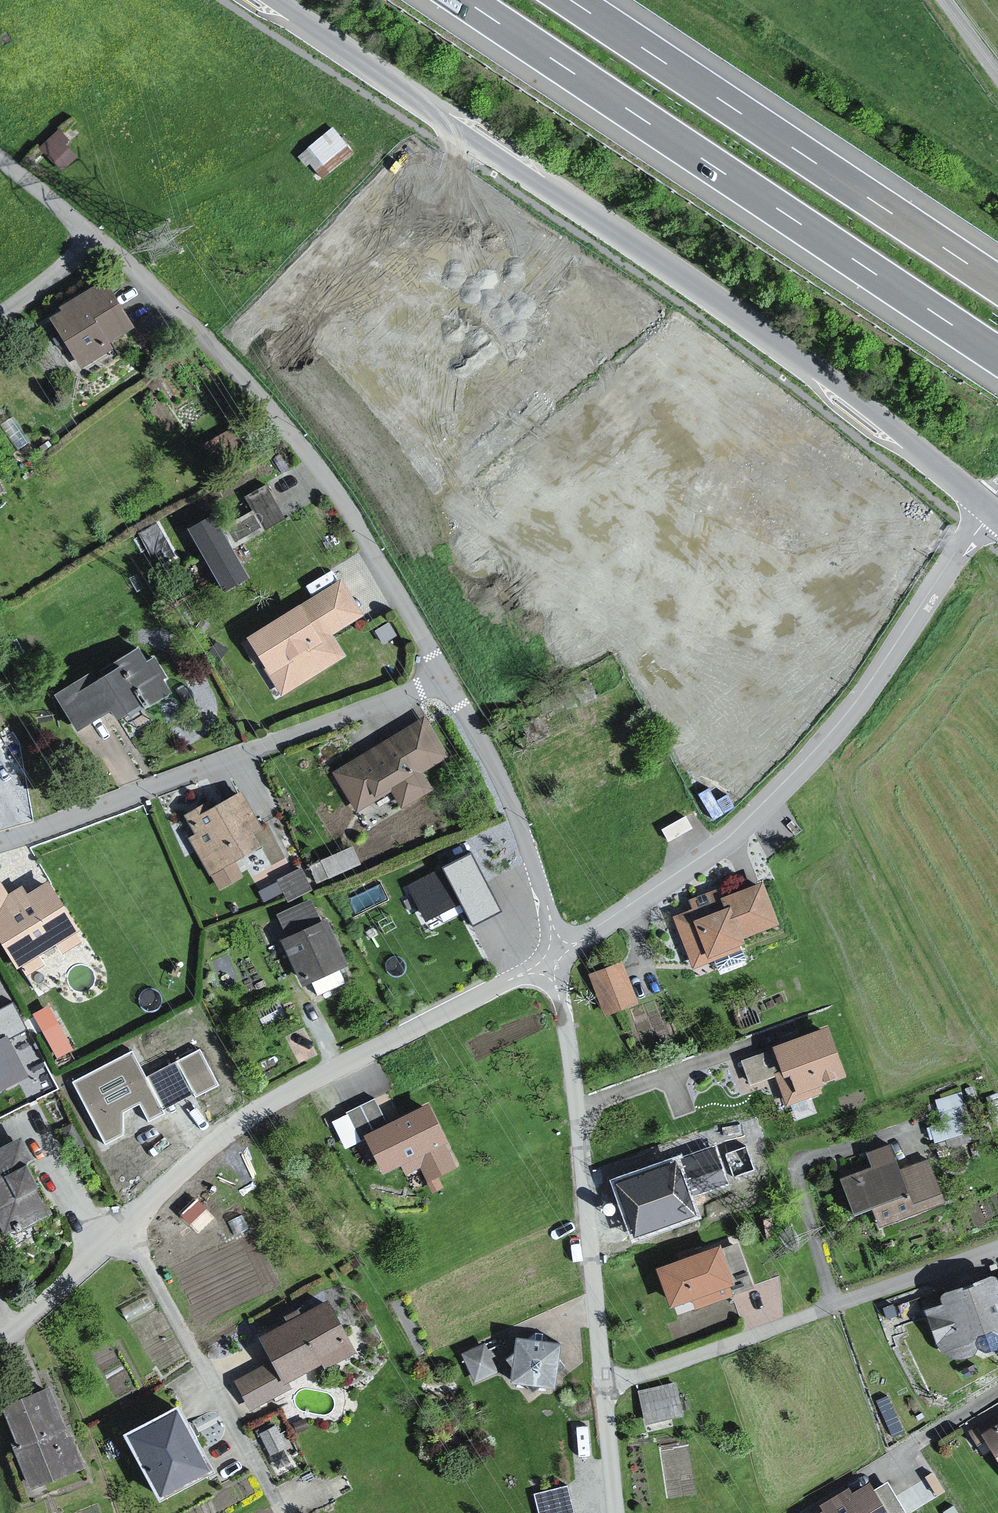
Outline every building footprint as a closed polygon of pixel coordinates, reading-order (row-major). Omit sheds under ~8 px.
[(301,147),(321,174),(354,149),(334,122),(301,147)] [(63,166),(85,147),(63,123),(42,142),(63,166)] [(55,317),(45,322),(76,373),(110,352),(108,348),(129,335),(100,287),(54,311),(55,317)] [(262,523),(284,514),(269,479),(247,488),(262,523)] [(209,520),(184,534),(220,600),(248,582),(231,555),(218,535),(209,520)] [(249,520),(218,535),(231,555),(262,539),(249,520)] [(339,586),(242,643),(279,702),(348,662),(331,639),(361,619),(339,586)] [(91,671),(49,699),(74,735),(106,715),(111,724),(137,709),(140,712),(168,696),(161,685),(165,681),(151,662),(145,664),(136,650),(108,668),(111,670),(97,680),(91,671)] [(599,700),(592,681),(574,688),(581,706),(599,700)] [(421,721),(330,778),(356,819),(387,798),(396,815),(435,796),(422,776),(448,761),(429,733),(432,727),(421,721)] [(216,798),(181,819),(188,833),(192,839),(185,843),(217,894),(243,883),(243,878),(250,875),(257,889),(267,884),(270,878),(293,865),(270,828),(260,833),(240,795),(220,805),(216,798)] [(352,844),(312,861),(317,875),(358,858),(352,844)] [(475,922),(508,906),(478,845),(409,879),(427,916),(463,898),(475,922)] [(690,913),(670,921),(689,973),(737,955),(733,944),(775,929),(759,886),(715,903),(711,893),(686,903),(690,913)] [(0,911),(0,1086),(88,1040),(15,903),(0,911)] [(274,918),(283,944),(317,927),(308,904),(274,918)] [(283,944),(277,947),(288,983),(295,981),(299,991),(343,970),(322,924),(317,927),(283,944)] [(636,1010),(621,967),(586,980),(601,1023),(636,1010)] [(828,1031),(737,1063),(746,1090),(773,1081),(783,1110),(820,1098),(817,1089),(845,1080),(828,1031)] [(963,1087),(936,1093),(941,1116),(931,1118),(934,1136),(972,1128),(963,1087)] [(346,1143),(363,1136),(358,1123),(386,1112),(378,1094),(333,1112),(346,1143)] [(427,1111),(358,1142),(375,1180),(399,1169),(404,1178),(418,1172),(425,1188),(456,1174),(427,1111)] [(0,1151),(0,1238),(0,1239),(45,1217),(22,1170),(31,1166),(16,1143),(0,1151)] [(886,1148),(862,1156),(867,1170),(835,1180),(848,1216),(867,1210),(903,1198),(895,1174),(886,1148)] [(926,1163),(895,1174),(903,1198),(867,1210),(874,1232),(942,1209),(926,1163)] [(714,1249),(651,1273),(666,1311),(687,1302),(692,1314),(733,1299),(714,1249)] [(920,1312),(933,1349),(945,1360),(966,1361),(985,1354),(997,1349),(997,1286),(993,1288),(989,1277),(964,1285),(966,1289),(957,1292),(955,1289),(933,1296),(937,1307),(920,1312)] [(287,1388),(351,1357),(323,1308),(252,1342),(266,1366),(280,1391),(287,1388)] [(475,1377),(498,1367),(486,1338),(462,1348),(475,1377)] [(560,1364),(560,1346),(518,1341),(512,1360),(505,1364),(513,1373),(514,1386),(558,1392),(557,1375),(567,1368),(560,1364)] [(280,1391),(266,1366),(230,1384),(246,1414),(289,1396),(287,1388),(280,1391)] [(675,1386),(637,1392),(642,1425),(681,1419),(675,1386)] [(0,1404),(0,1422),(26,1491),(79,1469),(43,1389),(0,1404)] [(206,1475),(172,1411),(116,1437),(150,1503),(206,1475)] [(997,1471),(997,1422),(977,1435),(997,1471)] [(569,1483),(537,1489),(541,1512),(574,1512),(569,1483)] [(885,1484),(869,1494),(864,1485),(849,1494),(845,1488),(814,1507),(818,1512),(902,1512),(885,1484)]
